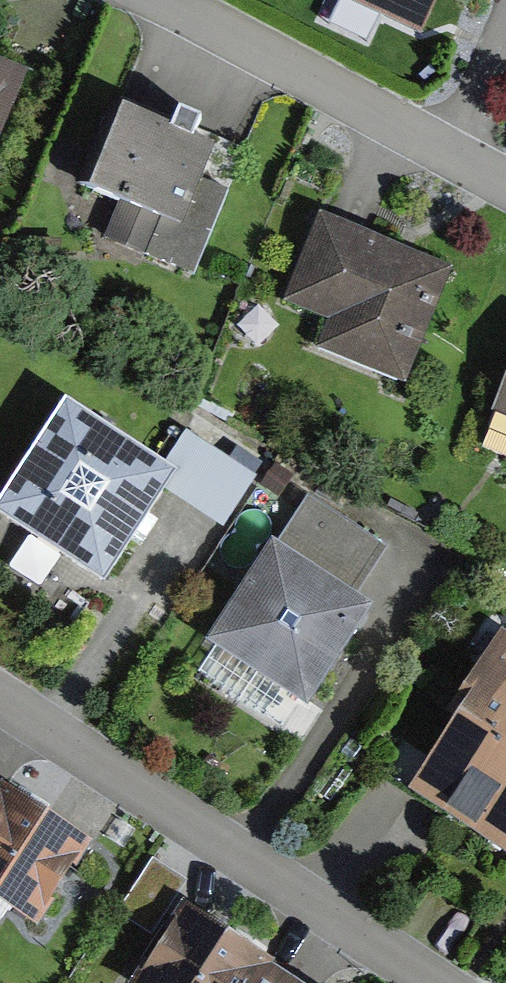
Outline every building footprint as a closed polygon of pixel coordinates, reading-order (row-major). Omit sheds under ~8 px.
[(421,33),(436,0),(350,0),(421,33)] [(0,112),(0,152),(14,117),(0,112)] [(224,186),(106,144),(58,278),(176,321),(224,186)] [(442,310),(304,254),(254,376),(392,432),(442,310)] [(476,458),(505,470),(505,388),(476,458)] [(51,438),(0,516),(0,574),(88,632),(166,513),(51,438)] [(385,592),(282,534),(183,711),(287,768),(385,592)] [(480,674),(395,826),(505,887),(505,689),(480,674)] [(0,819),(0,961),(13,969),(78,869),(0,819)] [(174,936),(145,982),(249,982),(174,936)]
